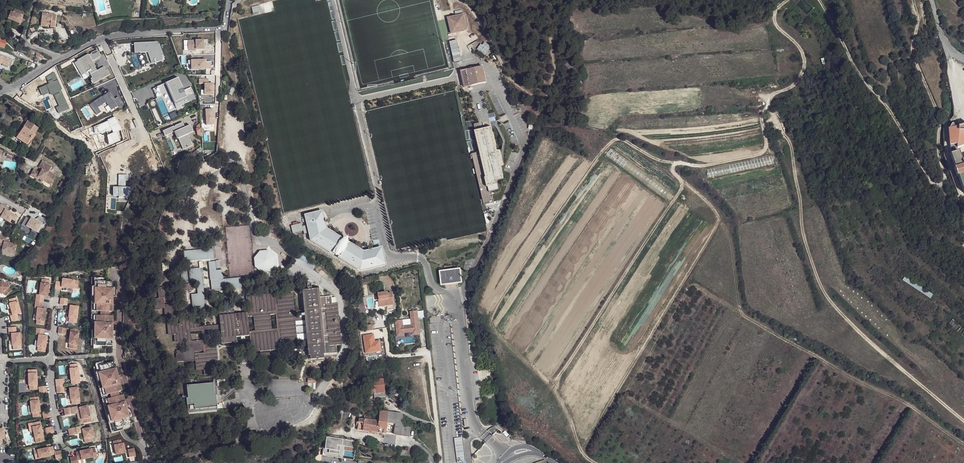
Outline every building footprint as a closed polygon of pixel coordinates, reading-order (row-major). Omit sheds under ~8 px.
[(29,15),(15,9),(14,12),(11,11),(8,18),(18,23),(18,25),(23,27),(29,15)] [(38,24),(44,25),(48,25),(47,27),(52,28),(53,15),(39,13),(38,24)] [(464,15),(447,18),(451,35),(467,31),(464,15)] [(207,40),(188,40),(188,50),(210,50),(210,46),(207,46),(207,40)] [(485,56),(491,47),(483,41),(477,50),(485,56)] [(155,42),(132,43),(132,53),(146,52),(150,63),(161,59),(155,42)] [(458,43),(450,44),(453,62),(461,61),(458,43)] [(97,50),(73,62),(83,79),(90,74),(92,78),(91,79),(94,84),(110,74),(108,69),(106,70),(104,66),(97,70),(92,60),(101,57),(97,50)] [(0,63),(9,66),(12,59),(0,55),(0,64),(0,63)] [(206,59),(190,60),(190,70),(210,70),(210,62),(206,62),(206,59)] [(482,67),(466,70),(470,86),(486,83),(482,67)] [(54,73),(46,78),(48,84),(39,88),(42,96),(50,93),(51,96),(54,94),(59,107),(56,108),(58,114),(69,110),(60,91),(62,90),(54,73)] [(207,79),(199,78),(199,84),(204,84),(204,95),(213,95),(213,83),(207,83),(207,79)] [(178,79),(153,89),(157,98),(154,99),(162,117),(169,113),(168,110),(195,99),(191,88),(184,92),(178,79)] [(107,91),(87,105),(94,114),(98,112),(95,107),(103,102),(109,109),(115,105),(116,107),(121,104),(116,96),(112,99),(107,91)] [(214,109),(205,109),(206,125),(214,125),(214,109)] [(31,138),(34,134),(38,128),(27,121),(17,136),(28,143),(31,138)] [(183,123),(163,131),(165,136),(174,132),(177,140),(178,139),(183,149),(192,145),(187,134),(193,132),(189,125),(184,127),(183,123)] [(958,130),(958,126),(955,127),(949,129),(950,149),(957,149),(958,130)] [(493,128),(476,132),(487,178),(486,179),(489,193),(499,190),(498,185),(499,184),(499,181),(505,179),(502,166),(505,166),(502,151),(499,152),(493,128)] [(26,146),(28,143),(17,136),(16,138),(26,146)] [(962,160),(959,151),(950,154),(955,169),(954,169),(956,177),(958,177),(963,193),(963,160),(962,160)] [(50,186),(55,177),(48,173),(51,168),(42,162),(38,169),(41,171),(40,172),(41,173),(40,175),(33,170),(30,176),(36,180),(37,179),(42,182),(50,186)] [(132,175),(119,174),(118,187),(113,187),(112,195),(118,196),(118,197),(131,199),(132,175)] [(1,204),(0,206),(0,208),(1,209),(0,210),(0,217),(12,224),(14,224),(18,218),(8,213),(10,209),(1,204)] [(323,210),(304,215),(310,241),(333,255),(334,253),(339,256),(338,258),(361,272),(387,266),(383,247),(364,251),(349,242),(348,245),(341,241),(343,238),(328,229),(323,210)] [(306,227),(303,228),(302,223),(291,225),(293,234),(306,231),(306,227)] [(0,235),(0,243),(2,244),(4,245),(3,248),(2,251),(15,254),(17,245),(9,244),(10,241),(0,235)] [(183,261),(214,259),(213,249),(182,251),(183,261)] [(268,252),(260,252),(254,259),(255,268),(261,273),(270,272),(276,266),(275,257),(268,252)] [(316,267),(306,258),(303,262),(312,271),(316,267)] [(208,262),(210,281),(211,290),(232,288),(241,287),(241,278),(222,280),(221,270),(215,271),(214,262),(208,262)] [(204,307),(201,268),(188,269),(189,283),(196,282),(197,294),(191,295),(192,308),(204,307)] [(462,269),(441,272),(442,286),(464,284),(462,269)] [(188,283),(187,271),(180,271),(181,284),(188,283)] [(905,276),(902,280),(930,298),(932,294),(905,276)] [(107,277),(92,277),(91,345),(98,346),(112,346),(113,281),(106,281),(107,277)] [(62,282),(56,281),(55,288),(62,289),(62,287),(74,288),(78,288),(79,280),(63,278),(62,282)] [(0,282),(0,291),(2,293),(4,292),(6,295),(12,289),(2,279),(0,282)] [(50,280),(42,279),(42,283),(41,283),(39,294),(37,294),(36,301),(43,302),(44,295),(48,296),(50,280)] [(191,284),(180,285),(180,292),(191,291),(191,284)] [(163,309),(164,316),(174,315),(173,305),(164,306),(163,299),(168,298),(167,288),(158,289),(159,299),(153,300),(154,309),(163,309)] [(319,309),(320,309),(318,288),(301,290),(304,317),(305,317),(303,297),(317,295),(319,309)] [(375,293),(377,307),(384,306),(384,310),(391,308),(389,292),(385,293),(385,292),(375,293)] [(279,348),(278,344),(282,343),(282,347),(295,346),(293,322),(293,318),(290,293),(277,295),(277,298),(274,299),(274,295),(245,298),(247,313),(247,317),(248,317),(255,316),(256,330),(249,331),(249,336),(250,348),(250,351),(279,348)] [(322,342),(324,342),(320,309),(319,309),(317,295),(303,297),(305,317),(306,321),(309,355),(323,354),(322,342)] [(17,296),(9,298),(10,302),(13,314),(10,315),(12,321),(19,319),(18,313),(21,312),(17,296)] [(43,302),(36,301),(35,308),(38,308),(36,320),(37,320),(36,324),(44,325),(46,309),(42,308),(43,302)] [(355,302),(357,316),(364,315),(361,301),(355,302)] [(336,309),(335,306),(335,303),(325,304),(326,308),(320,309),(324,342),(325,354),(330,353),(330,345),(339,345),(339,343),(339,339),(336,309)] [(79,306),(70,305),(69,317),(69,321),(77,322),(79,306)] [(237,342),(237,340),(223,342),(220,311),(233,310),(233,308),(218,310),(220,325),(220,329),(221,344),(237,342)] [(239,336),(249,336),(249,331),(248,317),(247,317),(247,313),(234,314),(233,310),(220,311),(223,342),(237,340),(236,337),(239,336)] [(403,321),(395,321),(396,337),(405,337),(404,333),(413,332),(413,334),(420,334),(418,312),(411,312),(412,326),(403,326),(403,321)] [(963,339),(963,329),(953,319),(948,325),(963,339)] [(189,340),(188,332),(187,328),(195,328),(195,327),(194,320),(181,321),(181,325),(168,327),(169,335),(175,334),(175,341),(189,340)] [(16,326),(9,327),(9,334),(12,334),(13,345),(14,349),(21,349),(20,333),(17,333),(16,326)] [(44,329),(37,328),(36,334),(39,335),(37,347),(38,347),(38,351),(45,352),(47,335),(43,335),(44,329)] [(79,329),(71,328),(69,344),(69,348),(77,349),(79,329)] [(214,373),(212,360),(212,354),(207,355),(203,355),(199,355),(199,351),(203,351),(202,341),(186,343),(187,350),(176,351),(177,362),(194,361),(194,359),(196,358),(197,369),(205,368),(206,374),(214,373)] [(215,346),(207,347),(207,355),(212,354),(212,360),(216,359),(215,346)] [(101,365),(94,367),(112,433),(132,427),(114,361),(101,365)] [(78,363),(70,364),(71,368),(70,368),(72,384),(77,383),(77,379),(80,379),(78,363)] [(34,373),(34,369),(28,369),(29,385),(30,385),(30,389),(38,389),(37,373),(34,373)] [(368,385),(369,394),(375,394),(375,398),(385,397),(382,379),(373,380),(373,384),(368,385)] [(213,383),(187,385),(188,402),(187,402),(187,413),(188,413),(199,412),(217,410),(216,396),(214,396),(213,383)] [(78,387),(70,388),(71,400),(72,400),(72,404),(80,403),(78,387)] [(36,400),(35,396),(30,397),(32,413),(33,413),(33,417),(41,416),(39,400),(36,400)] [(83,419),(84,423),(92,421),(89,405),(80,407),(83,419)] [(50,410),(43,412),(44,418),(51,417),(50,410)] [(387,422),(388,412),(379,411),(378,421),(387,422)] [(402,414),(388,412),(387,422),(396,423),(404,424),(402,414)] [(385,434),(387,422),(378,421),(375,421),(371,420),(371,417),(362,416),(362,419),(357,418),(356,430),(385,434)] [(41,421),(34,422),(34,426),(37,442),(42,441),(41,437),(44,437),(41,421)] [(408,437),(410,425),(404,424),(396,423),(395,435),(408,437)] [(53,426),(46,428),(47,434),(55,433),(53,426)] [(76,427),(69,428),(70,435),(77,433),(76,427)] [(92,427),(83,429),(86,442),(93,441),(92,437),(94,436),(92,427)] [(354,442),(325,438),(324,450),(322,450),(322,456),(342,459),(344,447),(354,448),(354,442)] [(121,439),(114,440),(117,454),(126,452),(124,442),(122,443),(121,439)] [(53,446),(38,449),(38,453),(35,453),(36,459),(51,455),(51,454),(55,454),(56,459),(63,457),(61,450),(55,451),(53,446)] [(135,447),(128,449),(130,456),(136,455),(135,447)] [(76,451),(77,456),(71,457),(72,462),(79,462),(78,459),(82,458),(82,459),(98,456),(96,450),(93,451),(92,448),(76,451)] [(399,448),(397,456),(415,459),(416,452),(399,448)]
